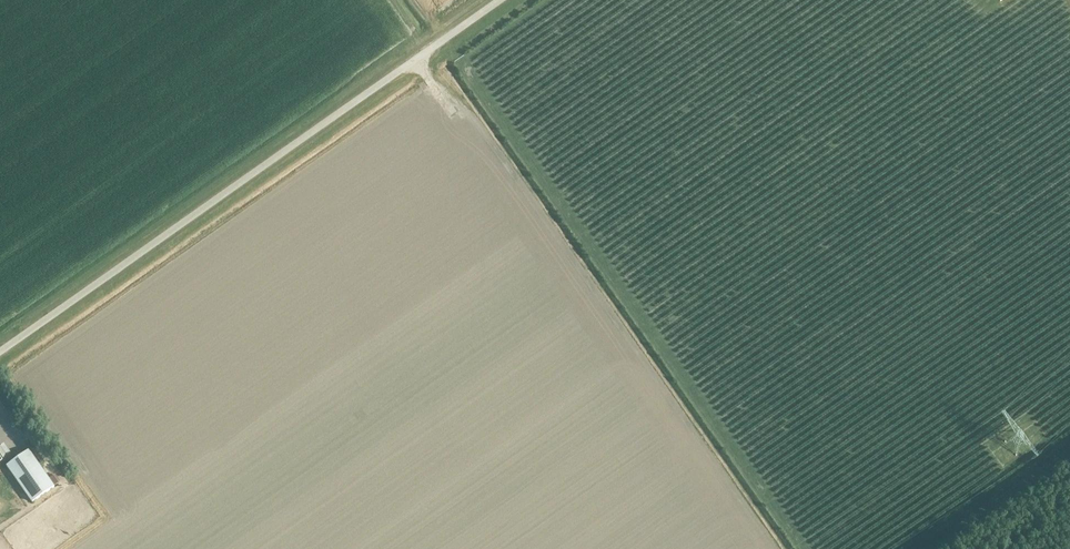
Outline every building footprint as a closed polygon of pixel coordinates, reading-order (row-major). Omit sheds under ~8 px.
[(54,487),(28,450),(6,466),(32,502),(54,487)]
